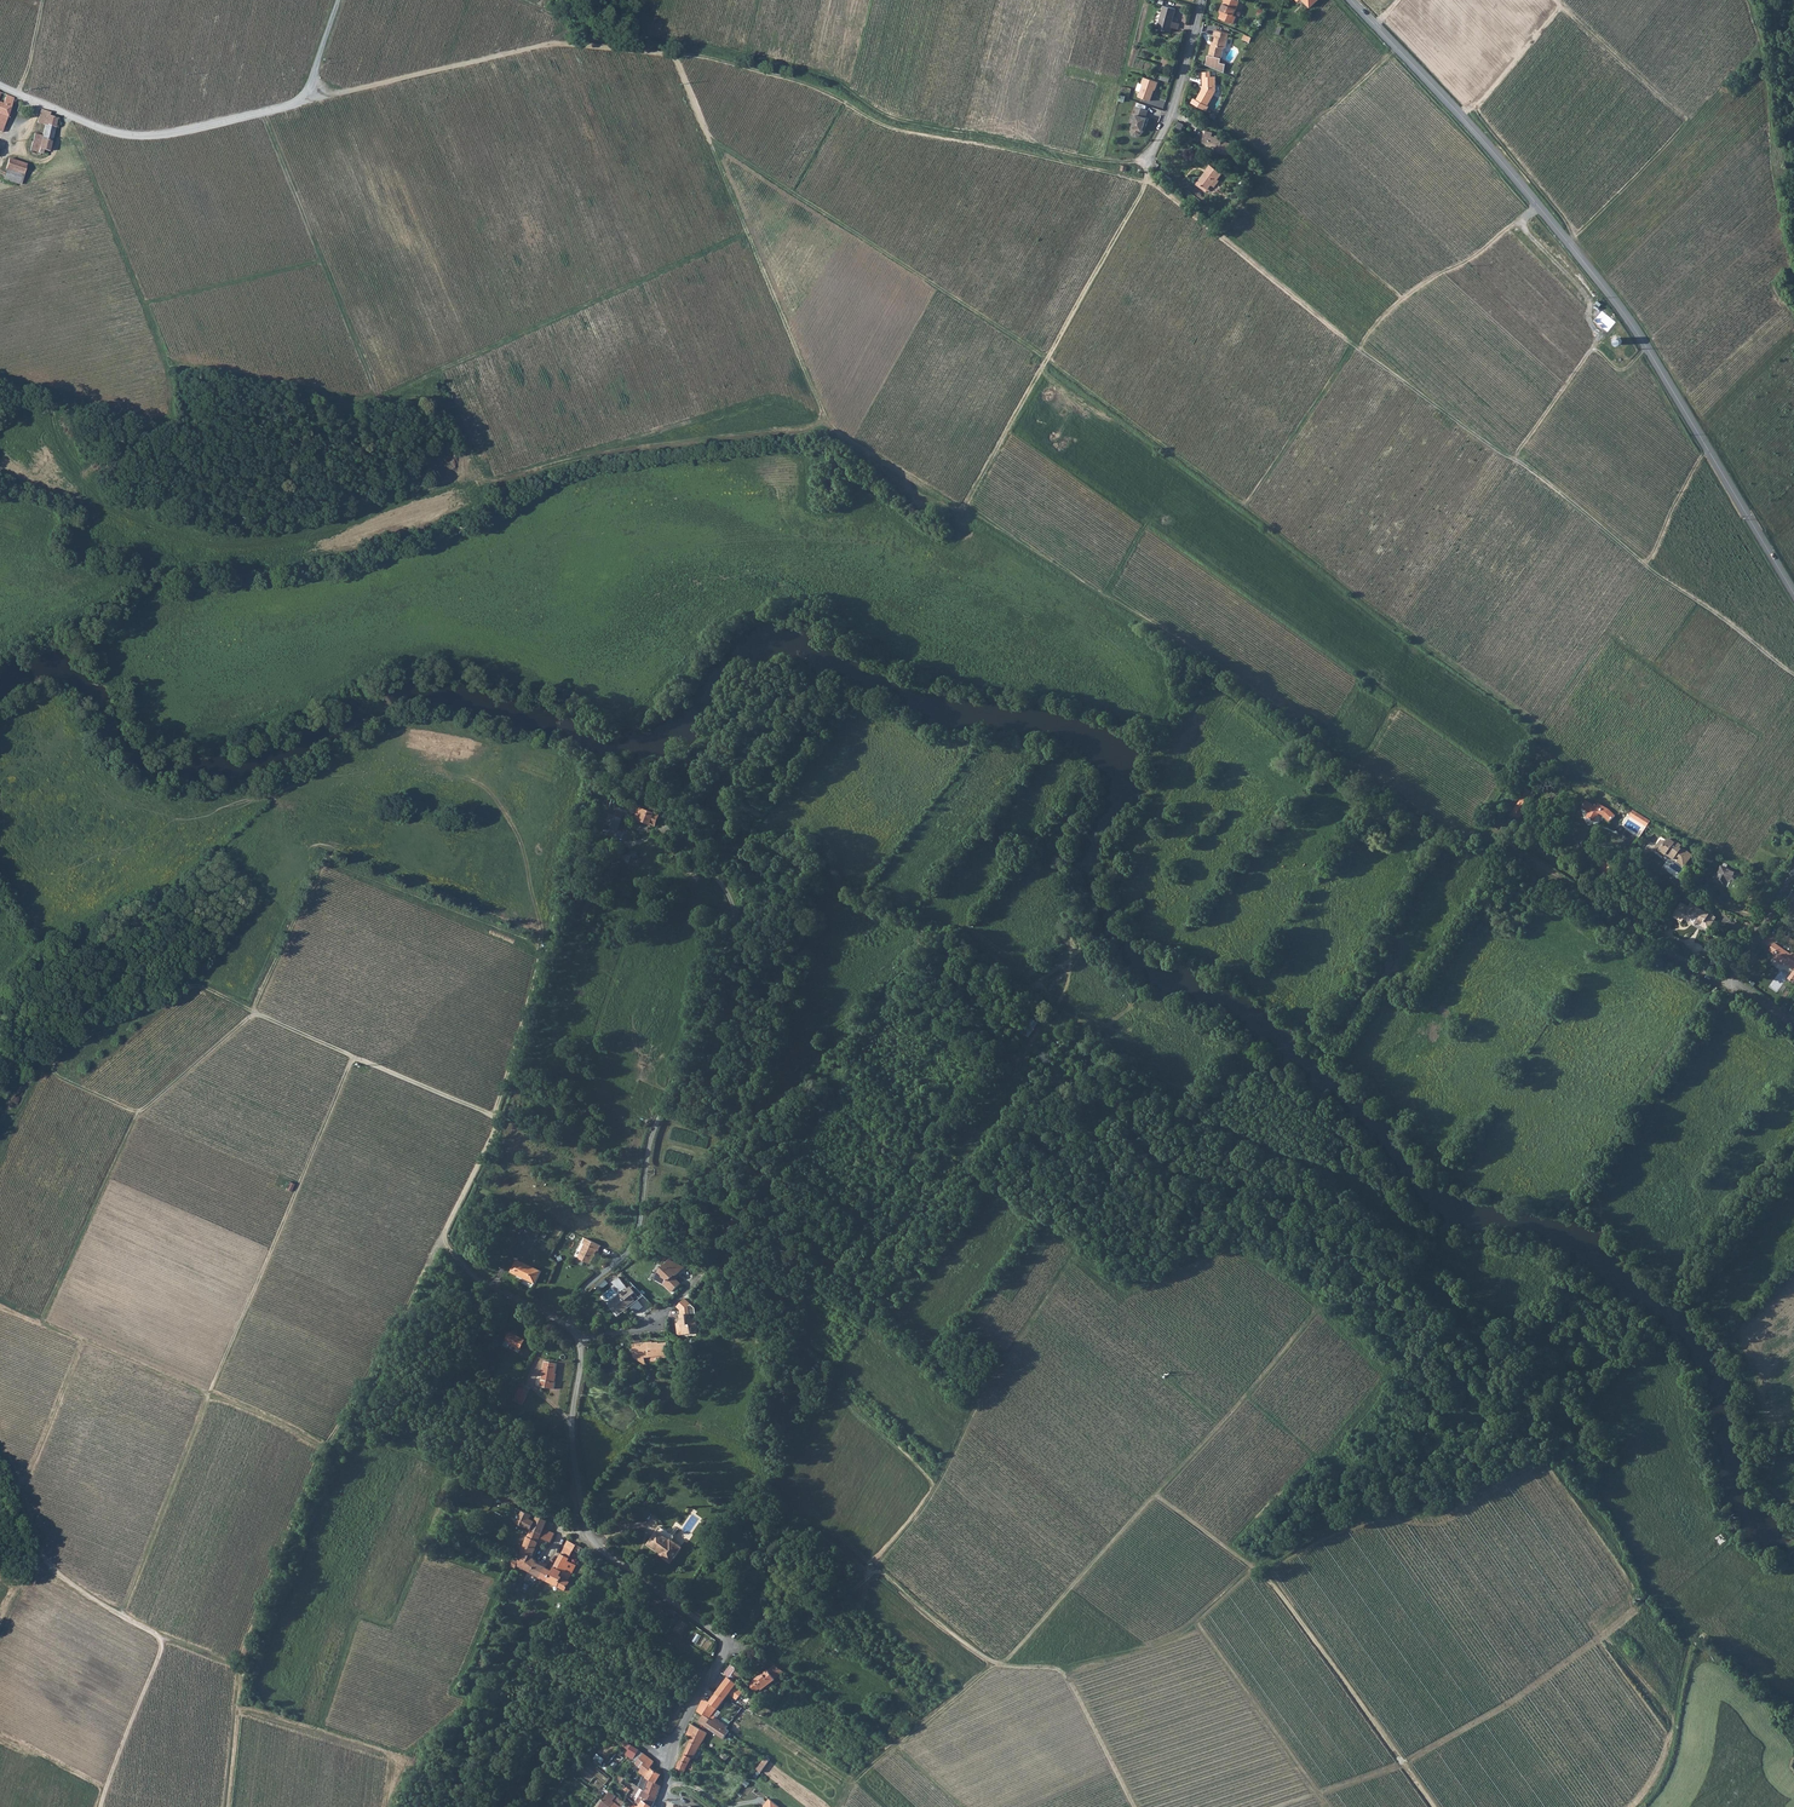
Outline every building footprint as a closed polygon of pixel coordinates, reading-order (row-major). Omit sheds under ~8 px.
[(1222,11),(1223,12),(1225,12),(1223,18),(1235,23),(1239,15),(1236,14),(1241,0),(1226,0),(1222,11)] [(1319,0),(1303,0),(1311,8),(1319,0)] [(1170,32),(1172,26),(1177,9),(1165,6),(1159,29),(1170,32)] [(1227,47),(1231,32),(1218,29),(1216,34),(1218,35),(1216,43),(1214,42),(1210,54),(1223,57),(1226,47),(1227,47)] [(1223,57),(1210,54),(1206,64),(1224,71),(1226,64),(1221,62),(1223,57)] [(1194,103),(1209,110),(1211,106),(1210,105),(1217,90),(1216,76),(1211,76),(1203,77),(1204,87),(1198,100),(1196,98),(1194,103)] [(1140,97),(1151,101),(1156,88),(1157,88),(1159,82),(1145,77),(1143,84),(1144,84),(1140,97)] [(6,112),(9,113),(15,99),(7,96),(3,104),(0,103),(0,126),(6,112)] [(22,104),(20,109),(22,110),(21,113),(19,113),(19,118),(27,121),(28,117),(30,117),(32,112),(26,110),(27,105),(22,104)] [(1135,136),(1140,137),(1144,135),(1147,126),(1149,126),(1151,119),(1148,118),(1151,111),(1138,107),(1135,114),(1139,115),(1133,132),(1135,136)] [(19,127),(12,146),(19,149),(20,145),(46,155),(59,119),(51,116),(52,111),(42,108),(37,121),(45,123),(41,135),(19,127)] [(1213,135),(1214,132),(1207,130),(1204,137),(1206,138),(1205,141),(1209,145),(1221,148),(1220,151),(1229,154),(1232,143),(1223,140),(1224,137),(1220,135),(1219,137),(1213,135)] [(6,166),(21,171),(24,162),(9,157),(6,166)] [(1224,173),(1212,164),(1207,169),(1208,170),(1197,183),(1201,186),(1203,184),(1209,189),(1218,178),(1219,179),(1224,173)] [(1619,337),(1618,336),(1611,326),(1615,321),(1616,320),(1611,316),(1597,305),(1591,313),(1596,317),(1594,319),(1606,330),(1607,329),(1611,332),(1608,335),(1611,337),(1613,334),(1616,337),(1614,339),(1615,340),(1616,342),(1618,343),(1619,342),(1620,341),(1621,340),(1620,338),(1619,337)] [(1524,793),(1512,815),(1520,820),(1533,799),(1524,793)] [(1585,798),(1581,805),(1593,812),(1590,817),(1597,821),(1602,812),(1606,814),(1611,820),(1616,815),(1610,808),(1598,802),(1596,804),(1585,798)] [(649,812),(640,808),(636,818),(655,826),(659,815),(655,814),(649,811),(649,812)] [(1651,820),(1633,809),(1630,815),(1647,825),(1651,820)] [(607,825),(612,828),(617,816),(622,818),(625,813),(618,811),(616,816),(612,814),(607,825)] [(618,827),(622,818),(617,816),(612,828),(609,833),(619,838),(622,831),(618,829),(619,829),(618,827)] [(1669,839),(1666,844),(1661,841),(1654,851),(1664,858),(1667,853),(1676,858),(1678,855),(1682,858),(1680,862),(1686,865),(1693,855),(1683,848),(1680,846),(1681,845),(1675,842),(1674,843),(1669,839)] [(628,849),(626,854),(636,858),(638,852),(628,849)] [(1604,862),(1620,871),(1623,867),(1607,857),(1604,862)] [(1599,870),(1615,880),(1620,871),(1604,862),(1599,870)] [(1744,875),(1724,865),(1716,879),(1726,885),(1729,879),(1739,884),(1744,875)] [(1694,888),(1691,892),(1696,897),(1700,892),(1694,888)] [(1682,904),(1674,917),(1684,923),(1686,920),(1692,924),(1696,918),(1700,920),(1705,923),(1703,926),(1710,930),(1715,922),(1713,921),(1715,917),(1709,913),(1708,915),(1693,905),(1690,909),(1682,904)] [(1777,955),(1775,958),(1779,961),(1787,951),(1776,944),(1771,951),(1777,955)] [(1779,961),(1786,965),(1787,963),(1793,968),(1793,952),(1792,954),(1787,951),(1779,961)] [(1030,1037),(1035,1029),(1028,1025),(1023,1033),(1030,1037)] [(284,1190),(289,1192),(293,1183),(288,1181),(284,1190)] [(524,1229),(540,1237),(544,1228),(528,1221),(524,1229)] [(596,1249),(598,1244),(583,1237),(581,1242),(582,1242),(576,1256),(587,1262),(594,1248),(596,1249)] [(653,1275),(663,1280),(671,1288),(679,1280),(672,1272),(674,1271),(675,1272),(682,1264),(668,1256),(661,1263),(658,1268),(657,1267),(653,1275)] [(515,1259),(509,1272),(534,1284),(540,1271),(515,1259)] [(630,1303),(643,1292),(632,1279),(620,1288),(621,1291),(610,1300),(616,1308),(618,1306),(621,1310),(630,1303)] [(599,1291),(610,1285),(608,1281),(597,1286),(599,1291)] [(683,1295),(675,1303),(679,1307),(680,1317),(677,1320),(680,1322),(681,1332),(691,1331),(690,1325),(695,1324),(693,1305),(683,1295)] [(635,1302),(631,1306),(636,1312),(640,1308),(635,1302)] [(507,1350),(510,1345),(520,1350),(524,1341),(509,1334),(503,1347),(507,1350)] [(639,1360),(642,1355),(667,1353),(666,1341),(656,1342),(655,1340),(651,1341),(651,1339),(641,1340),(642,1349),(632,1349),(632,1354),(639,1360)] [(631,1341),(632,1349),(642,1349),(641,1340),(631,1341)] [(543,1361),(538,1386),(552,1389),(554,1382),(551,1382),(552,1379),(553,1379),(556,1364),(543,1361)] [(525,1395),(520,1392),(515,1402),(521,1404),(525,1395)] [(528,1516),(521,1513),(515,1524),(523,1527),(523,1526),(526,1521),(528,1516)] [(538,1535),(542,1528),(543,1526),(545,1523),(535,1516),(534,1519),(531,1523),(528,1529),(538,1535)] [(542,1539),(548,1541),(552,1533),(542,1528),(538,1535),(537,1538),(542,1539)] [(528,1529),(524,1536),(536,1541),(537,1538),(538,1535),(528,1529)] [(657,1534),(654,1532),(652,1534),(646,1543),(658,1552),(657,1554),(667,1561),(677,1547),(667,1539),(666,1541),(657,1534)] [(524,1536),(519,1553),(531,1558),(533,1552),(535,1549),(533,1548),(534,1544),(536,1541),(524,1536)] [(571,1550),(573,1546),(565,1541),(563,1546),(571,1550)] [(579,1553),(583,1547),(578,1545),(575,1551),(579,1553)] [(563,1546),(559,1554),(567,1558),(571,1550),(563,1546)] [(534,1562),(531,1558),(519,1553),(517,1558),(516,1562),(512,1561),(510,1567),(513,1569),(515,1565),(526,1571),(529,1572),(534,1562)] [(565,1562),(567,1558),(559,1554),(555,1561),(564,1565),(565,1562)] [(545,1567),(538,1577),(570,1594),(574,1587),(569,1584),(570,1582),(567,1580),(574,1565),(565,1562),(564,1565),(555,1561),(551,1570),(545,1567)] [(534,1562),(529,1572),(538,1577),(545,1567),(535,1563),(534,1562)] [(738,1666),(733,1663),(726,1671),(731,1675),(738,1681),(741,1676),(734,1670),(738,1666)] [(775,1678),(785,1671),(777,1664),(769,1671),(775,1678)] [(745,1672),(738,1666),(734,1670),(741,1676),(745,1672)] [(763,1689),(775,1679),(775,1678),(769,1671),(768,1670),(755,1680),(756,1681),(751,1685),(757,1692),(761,1688),(763,1689)] [(729,1690),(735,1683),(738,1681),(731,1675),(722,1684),(729,1690)] [(722,1684),(716,1691),(723,1697),(726,1693),(729,1690),(722,1684)] [(463,1688),(458,1687),(457,1687),(455,1694),(458,1694),(462,1696),(463,1688)] [(751,1694),(745,1690),(742,1694),(738,1699),(743,1703),(751,1694)] [(710,1717),(712,1715),(713,1713),(710,1711),(715,1706),(723,1697),(716,1691),(708,1700),(702,1697),(696,1709),(701,1712),(710,1717)] [(713,1713),(715,1715),(721,1719),(725,1722),(727,1720),(716,1712),(719,1709),(715,1706),(710,1711),(713,1713)] [(696,1720),(721,1736),(726,1728),(723,1726),(725,1722),(721,1719),(715,1715),(713,1713),(712,1715),(710,1717),(701,1712),(696,1720)] [(706,1732),(691,1724),(686,1735),(687,1736),(691,1738),(690,1740),(700,1745),(706,1732)] [(629,1751),(632,1746),(623,1739),(619,1744),(629,1751)] [(696,1754),(700,1745),(690,1740),(685,1750),(696,1754)] [(602,1763),(605,1759),(598,1754),(595,1758),(602,1763)] [(682,1760),(681,1759),(677,1769),(682,1772),(683,1769),(685,1770),(687,1766),(685,1765),(689,1757),(684,1755),(682,1760)] [(646,1758),(642,1764),(641,1766),(642,1767),(640,1770),(637,1774),(644,1777),(647,1770),(653,1764),(646,1758)] [(644,1777),(644,1778),(647,1780),(654,1784),(655,1779),(657,1775),(647,1770),(644,1777)] [(659,1786),(654,1784),(647,1780),(643,1791),(643,1792),(646,1792),(654,1799),(659,1786)] [(623,1797),(627,1792),(620,1786),(619,1785),(615,1790),(623,1797)] [(649,1806),(651,1806),(654,1799),(646,1792),(643,1792),(640,1799),(643,1801),(642,1803),(649,1806)] [(613,1804),(611,1803),(614,1799),(607,1794),(598,1806),(611,1806),(613,1804)] [(778,1806),(766,1798),(760,1806),(761,1806),(778,1806)]
